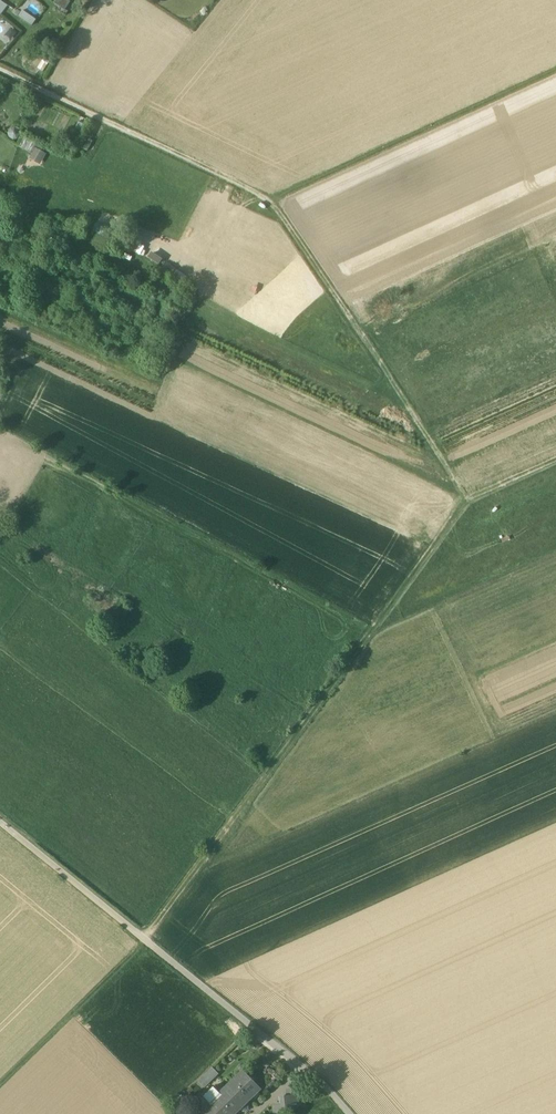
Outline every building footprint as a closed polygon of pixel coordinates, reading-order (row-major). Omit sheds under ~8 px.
[(8,6),(5,4),(0,0),(0,15),(8,6)] [(70,0),(56,0),(54,3),(66,8),(70,0)] [(30,24),(35,19),(23,10),(19,15),(30,24)] [(11,39),(15,31),(10,28),(6,37),(11,39)] [(29,157),(40,164),(47,154),(36,147),(29,157)] [(146,260),(158,266),(163,258),(151,251),(146,260)] [(198,1081),(205,1088),(219,1074),(212,1067),(198,1081)] [(211,1104),(209,1102),(199,1111),(202,1113),(234,1113),(259,1089),(243,1072),(220,1094),(211,1104)] [(209,1102),(211,1104),(220,1094),(214,1088),(205,1098),(209,1102)] [(274,1105),(275,1113),(283,1113),(282,1111),(290,1110),(289,1103),(297,1102),(295,1089),(287,1090),(288,1096),(280,1097),(281,1104),(274,1105)] [(174,1105),(180,1110),(188,1102),(182,1097),(174,1105)]
